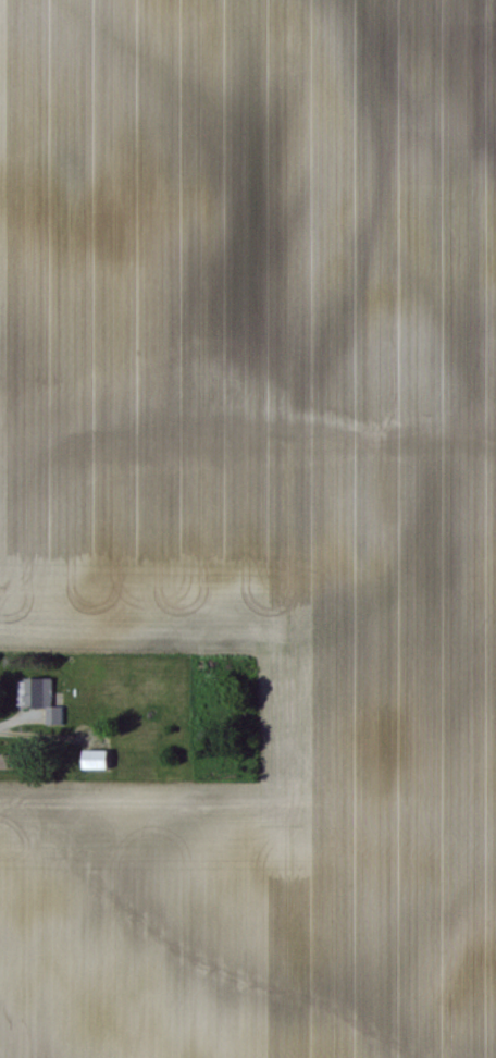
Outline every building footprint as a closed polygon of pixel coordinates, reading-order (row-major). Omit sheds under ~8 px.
[(52,678),(16,679),(17,706),(44,705),(44,712),(45,712),(45,724),(57,723),(57,710),(53,710),(52,678)] [(105,769),(105,751),(82,750),(81,768),(105,769)]
